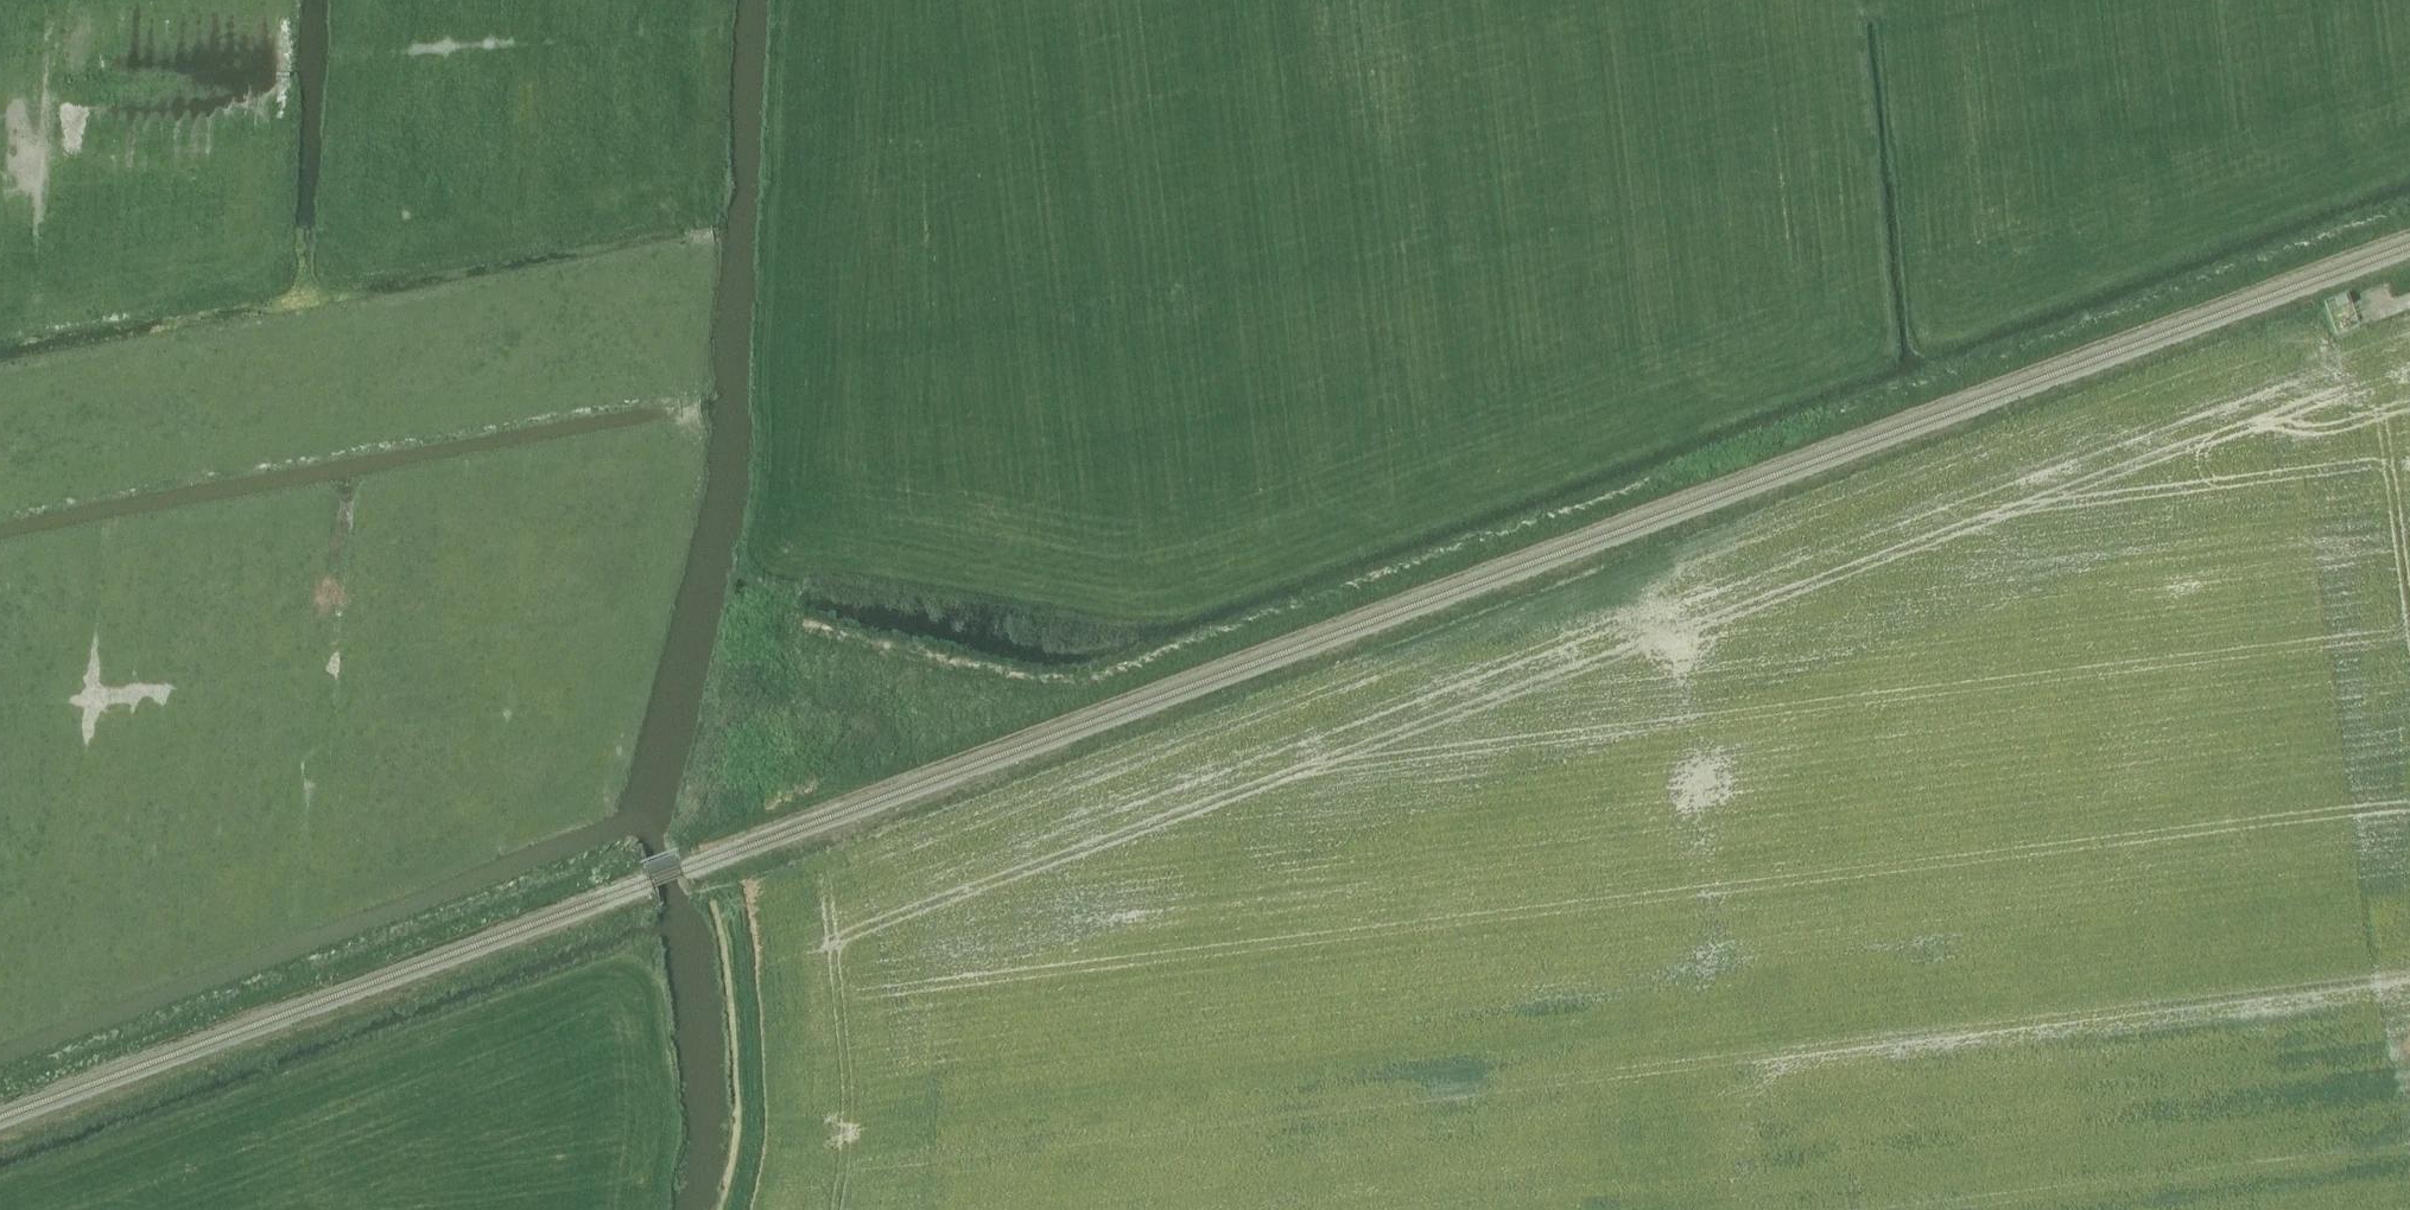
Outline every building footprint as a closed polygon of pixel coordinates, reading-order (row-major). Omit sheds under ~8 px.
[(2352,305),(2349,296),(2336,301),(2340,310),(2352,305)]
